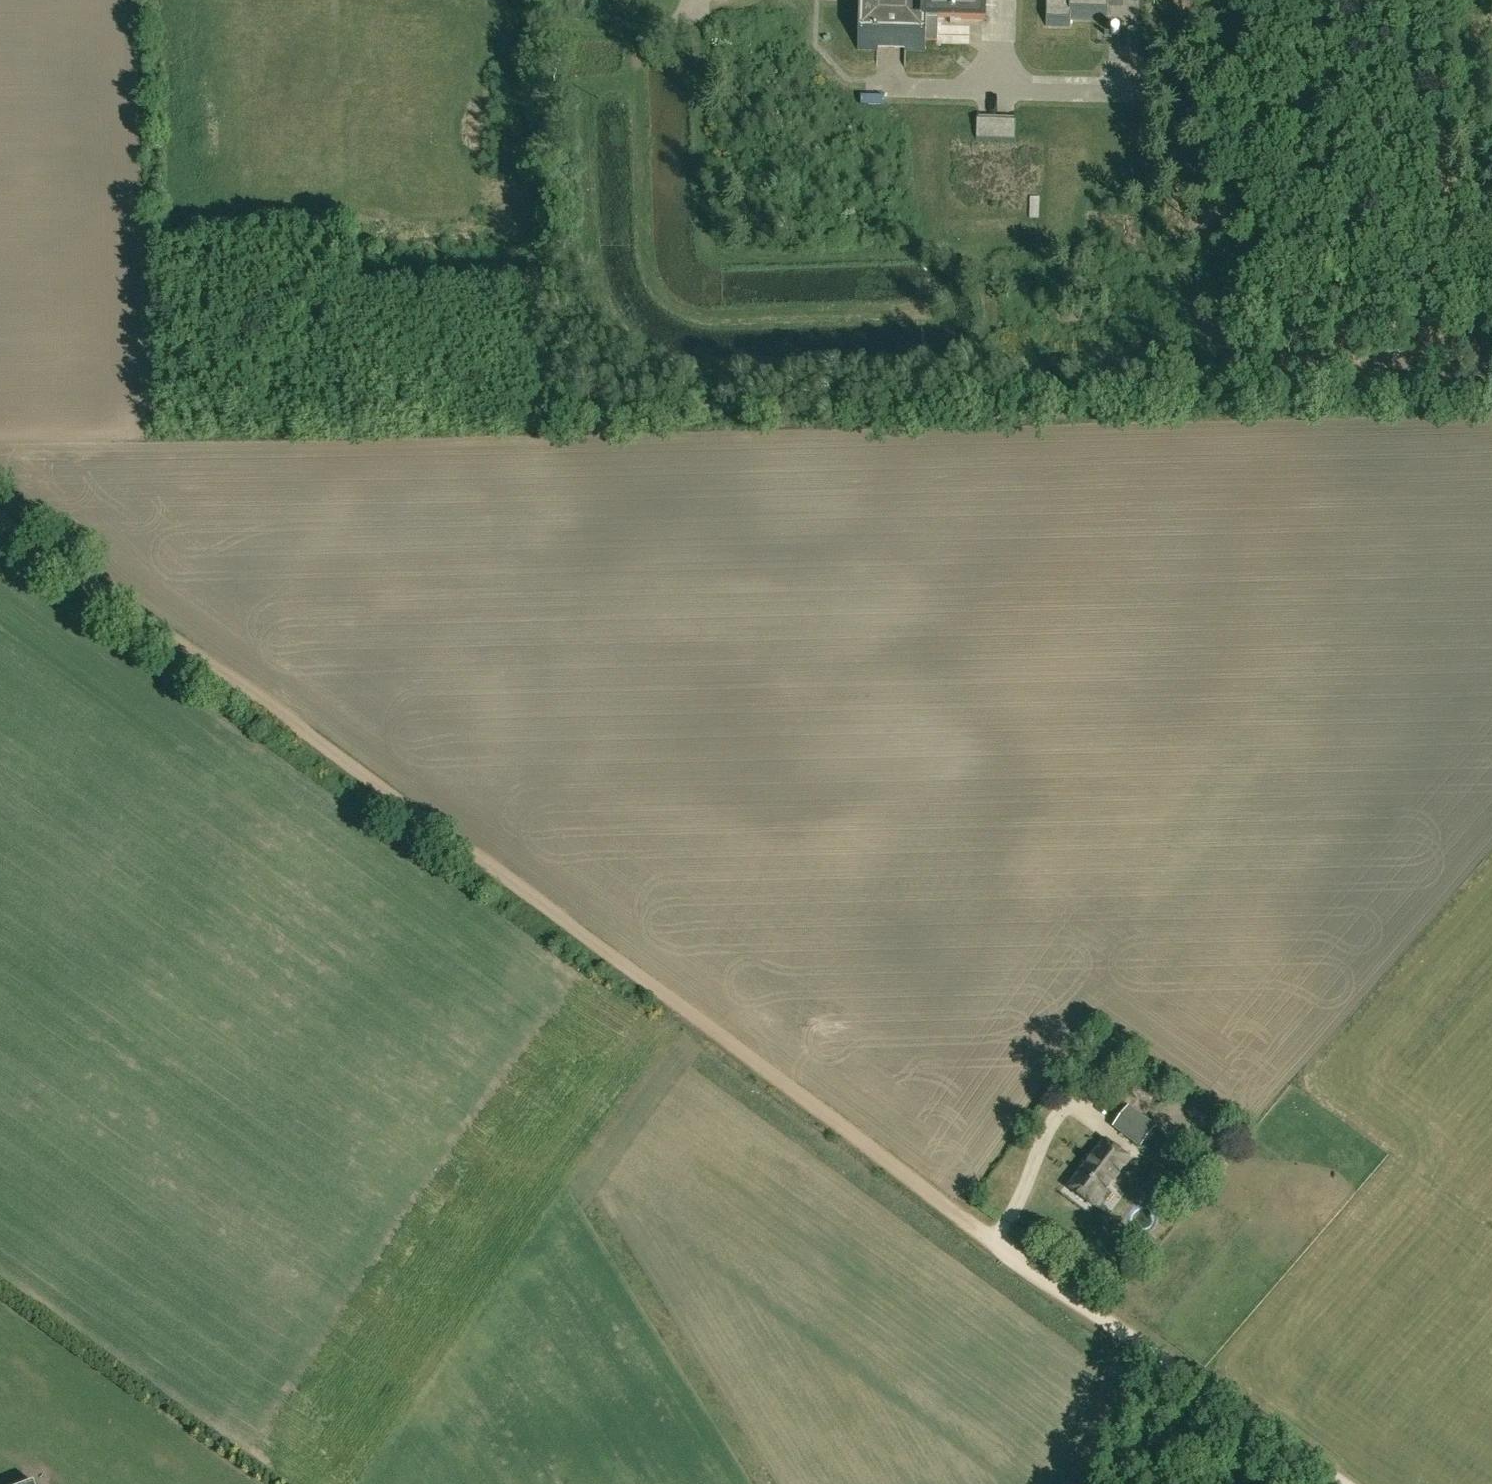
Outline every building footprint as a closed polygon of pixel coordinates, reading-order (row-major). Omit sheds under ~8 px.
[(858,50),(925,52),(926,36),(937,37),(938,19),(985,20),(985,18),(982,18),(983,0),(859,0),(858,50)] [(1046,26),(1070,27),(1070,20),(1107,21),(1108,5),(1123,6),(1124,0),(1047,0),(1046,26)] [(1015,142),(1016,115),(978,113),(977,140),(1015,142)] [(1154,1126),(1129,1107),(1114,1127),(1139,1146),(1154,1126)] [(1094,1207),(1130,1159),(1104,1140),(1069,1187),(1094,1207)] [(1155,1162),(1166,1172),(1181,1156),(1169,1146),(1155,1162)]
